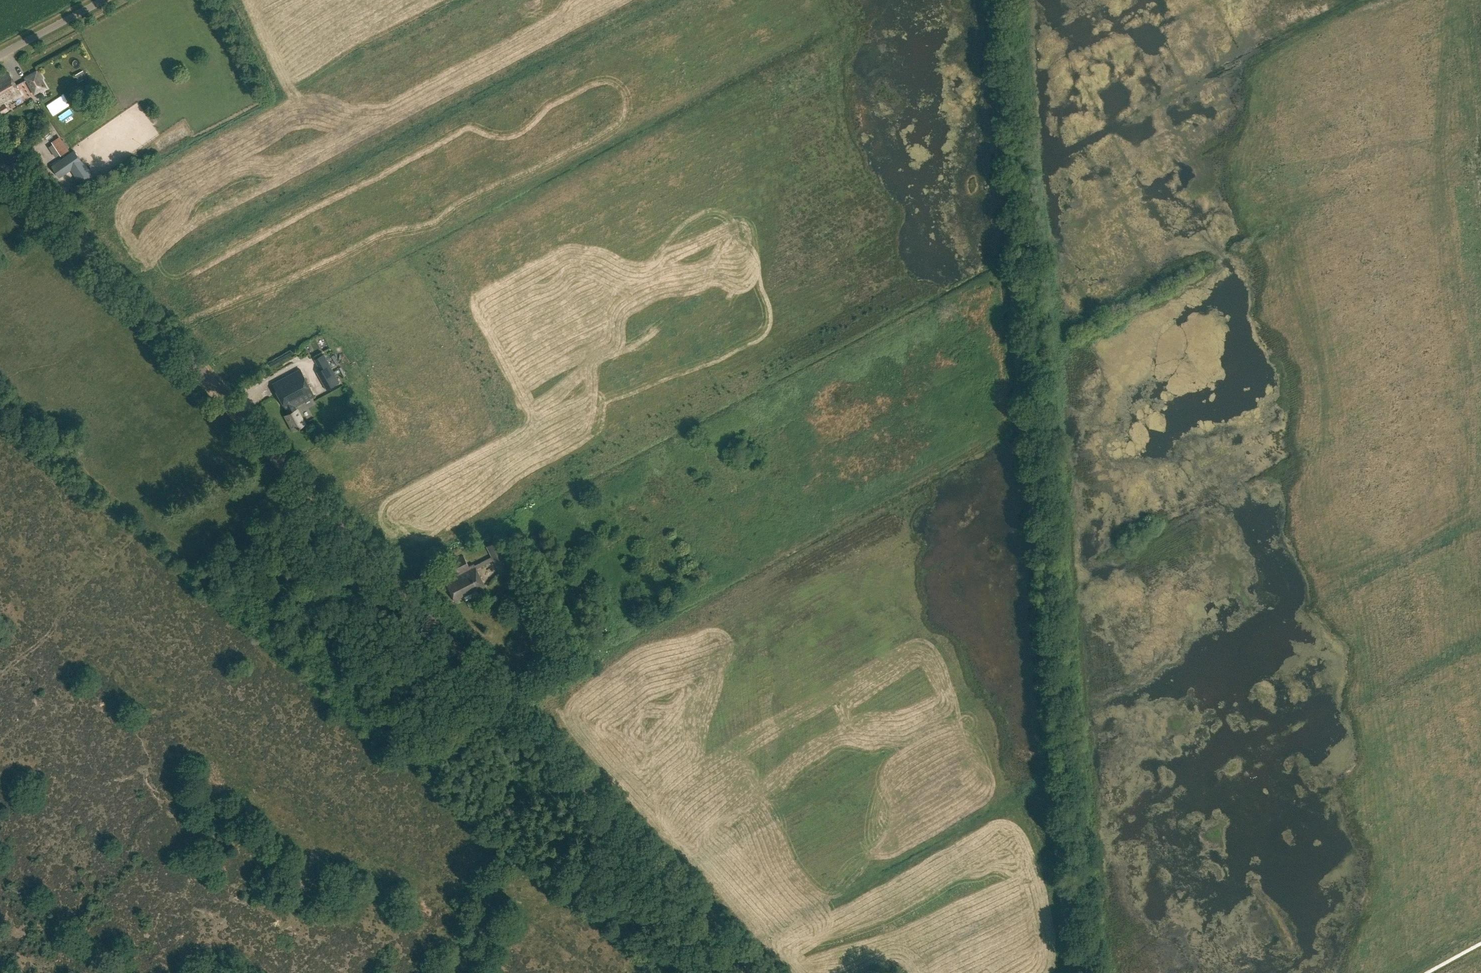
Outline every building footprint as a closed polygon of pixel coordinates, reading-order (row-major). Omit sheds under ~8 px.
[(76,75),(80,82),(87,78),(83,71),(76,75)] [(39,72),(26,78),(34,93),(40,90),(41,92),(46,89),(41,79),(42,78),(39,72)] [(1,116),(9,111),(6,106),(2,108),(1,105),(21,94),(9,73),(0,78),(0,115),(1,116)] [(53,142),(61,155),(68,150),(59,138),(53,142)] [(92,177),(75,151),(52,167),(59,177),(71,168),(82,184),(92,177)] [(330,366),(317,372),(327,389),(339,382),(330,366)] [(295,407),(315,396),(300,369),(273,384),(287,411),(288,411),(289,413),(285,416),(293,431),(298,428),(299,429),(300,428),(300,427),(305,424),(297,409),(295,407)] [(460,575),(446,583),(456,602),(485,586),(476,569),(493,560),(500,572),(512,565),(500,543),(488,550),(492,556),(474,566),(473,564),(468,566),(463,555),(449,563),(455,574),(458,572),(460,575)]
